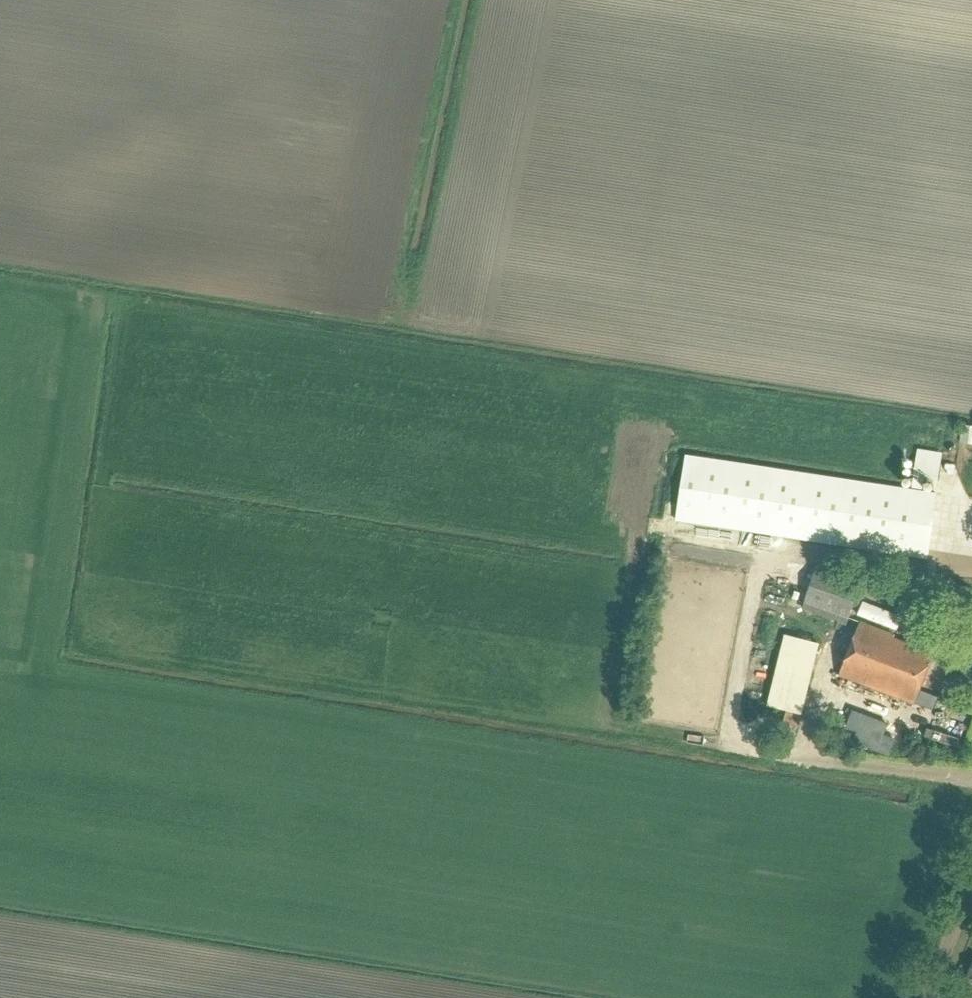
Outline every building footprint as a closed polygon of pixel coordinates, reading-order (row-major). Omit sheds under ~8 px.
[(906,478),(941,480),(943,449),(918,447),(917,460),(908,459),(906,478)] [(936,492),(689,454),(679,518),(926,556),(936,492)] [(804,601),(850,617),(862,582),(817,566),(804,601)] [(866,599),(860,614),(898,630),(904,616),(866,599)] [(861,620),(841,673),(914,702),(931,656),(908,648),(910,643),(894,636),(895,633),(861,620)] [(770,704),(807,713),(824,641),(787,633),(770,704)] [(888,723),(853,710),(846,727),(858,731),(854,741),(889,755),(896,739),(884,735),(888,723)]
